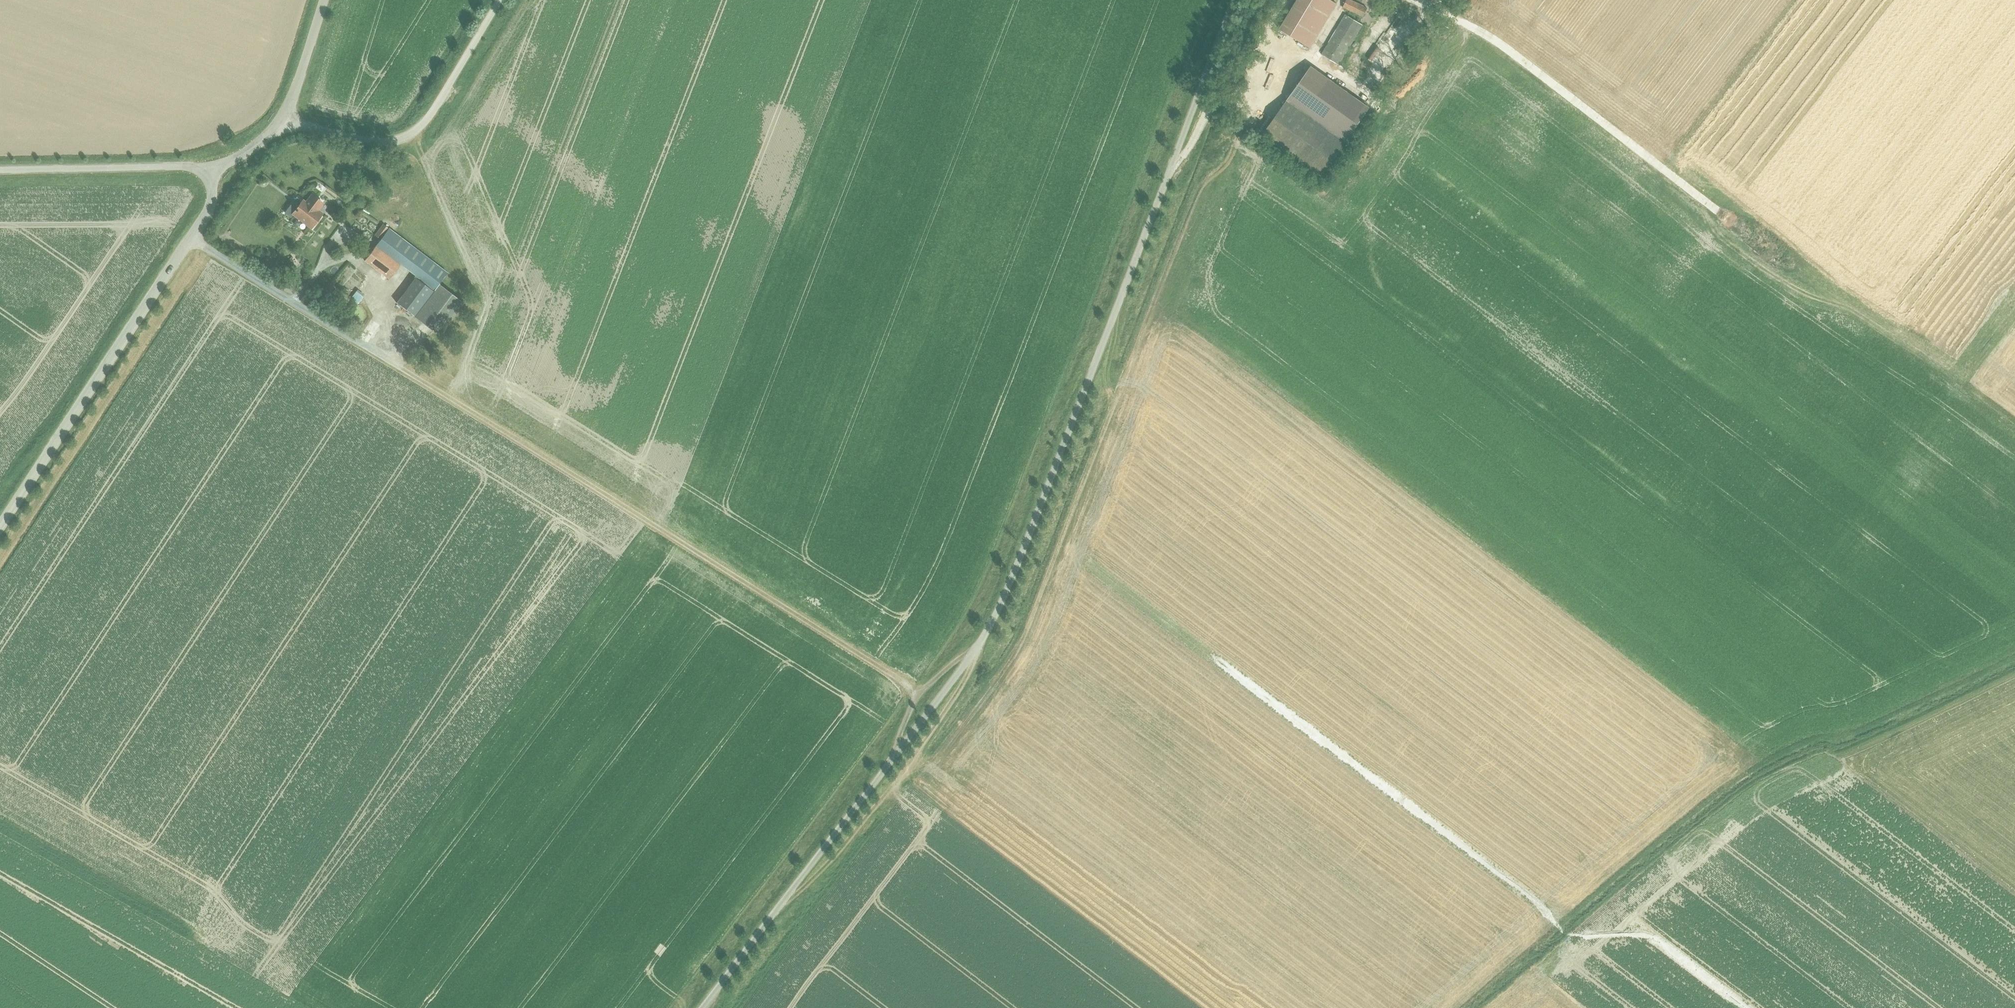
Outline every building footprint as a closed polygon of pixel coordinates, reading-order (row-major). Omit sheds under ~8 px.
[(1309,48),(1336,3),(1330,0),(1297,0),(1279,29),(1309,48)] [(1349,10),(1362,17),(1366,8),(1349,0),(1345,0),(1342,7),(1349,10)] [(1321,55),(1337,64),(1362,24),(1346,15),(1321,55)] [(1308,70),(1288,97),(1346,138),(1365,110),(1368,106),(1311,66),(1308,70)] [(1320,175),(1343,142),(1286,101),(1262,134),(1320,175)] [(322,203),(312,195),(305,203),(302,200),(300,203),(295,197),(283,212),(291,218),(294,214),(312,228),(320,215),(315,211),(322,203)] [(396,302),(429,327),(439,335),(463,303),(438,284),(447,272),(383,224),(374,235),(380,239),(364,260),(389,279),(400,264),(416,276),(396,302)]
